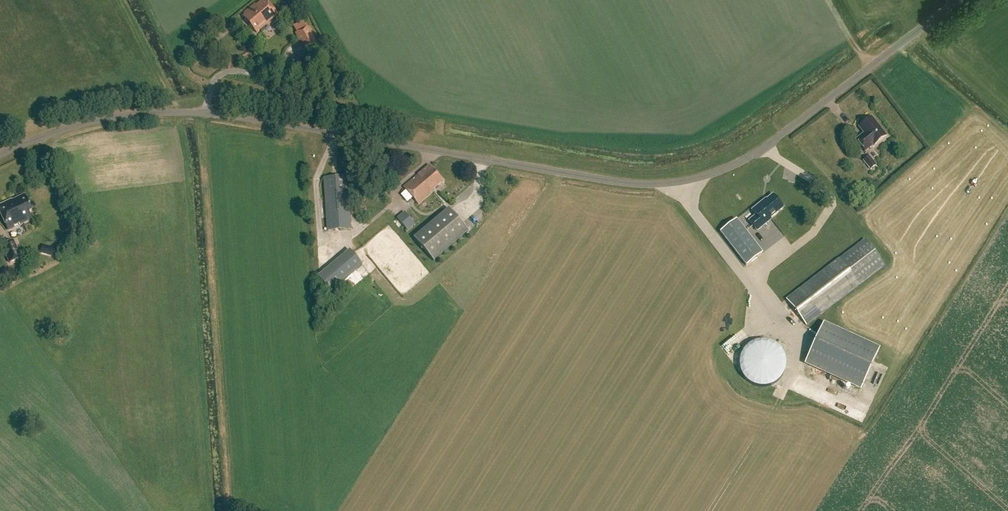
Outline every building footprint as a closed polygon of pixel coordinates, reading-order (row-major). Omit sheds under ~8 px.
[(279,16),(266,0),(264,0),(256,6),(255,5),(244,14),(245,16),(243,18),(257,34),(279,16)] [(283,26),(279,21),(274,24),(278,29),(283,26)] [(319,47),(309,27),(295,34),(299,42),(301,42),(304,48),(303,48),(306,54),(319,47)] [(858,127),(863,133),(862,136),(857,141),(865,151),(873,145),(873,146),(886,136),(871,117),(858,127)] [(863,161),(870,171),(877,166),(869,156),(863,161)] [(434,191),(433,190),(443,181),(430,165),(404,187),(419,204),(434,191)] [(348,176),(325,177),(328,230),(352,229),(348,176)] [(769,218),(782,207),(772,195),(763,202),(762,202),(751,210),(755,216),(749,221),(757,231),(770,220),(769,218)] [(29,212),(32,210),(25,196),(14,201),(14,200),(0,207),(0,211),(10,230),(32,219),(29,212)] [(415,239),(434,262),(469,232),(449,209),(415,239)] [(397,219),(408,232),(416,226),(405,213),(397,219)] [(736,221),(720,233),(745,266),(761,254),(736,221)] [(885,266),(865,240),(786,299),(807,326),(885,266)] [(21,259),(14,242),(3,246),(10,263),(21,259)] [(57,250),(43,245),(41,254),(55,258),(57,250)] [(329,292),(362,264),(348,248),(315,276),(329,292)] [(824,324),(805,363),(861,389),(879,349),(824,324)] [(766,341),(763,341),(759,341),(756,342),(753,343),(750,345),(747,347),(745,349),(743,352),(741,355),(740,358),(739,361),(739,365),(739,368),(740,371),(741,374),(743,377),(745,380),(747,382),(750,384),(753,386),(756,387),(759,388),(763,388),(766,388),(769,387),(773,386),(776,384),(778,382),(781,380),(783,377),(784,374),(785,371),(786,368),(786,365),(786,361),(785,358),(784,355),(783,352),(781,349),(778,347),(775,345),(773,343),(769,342),(766,341)]
